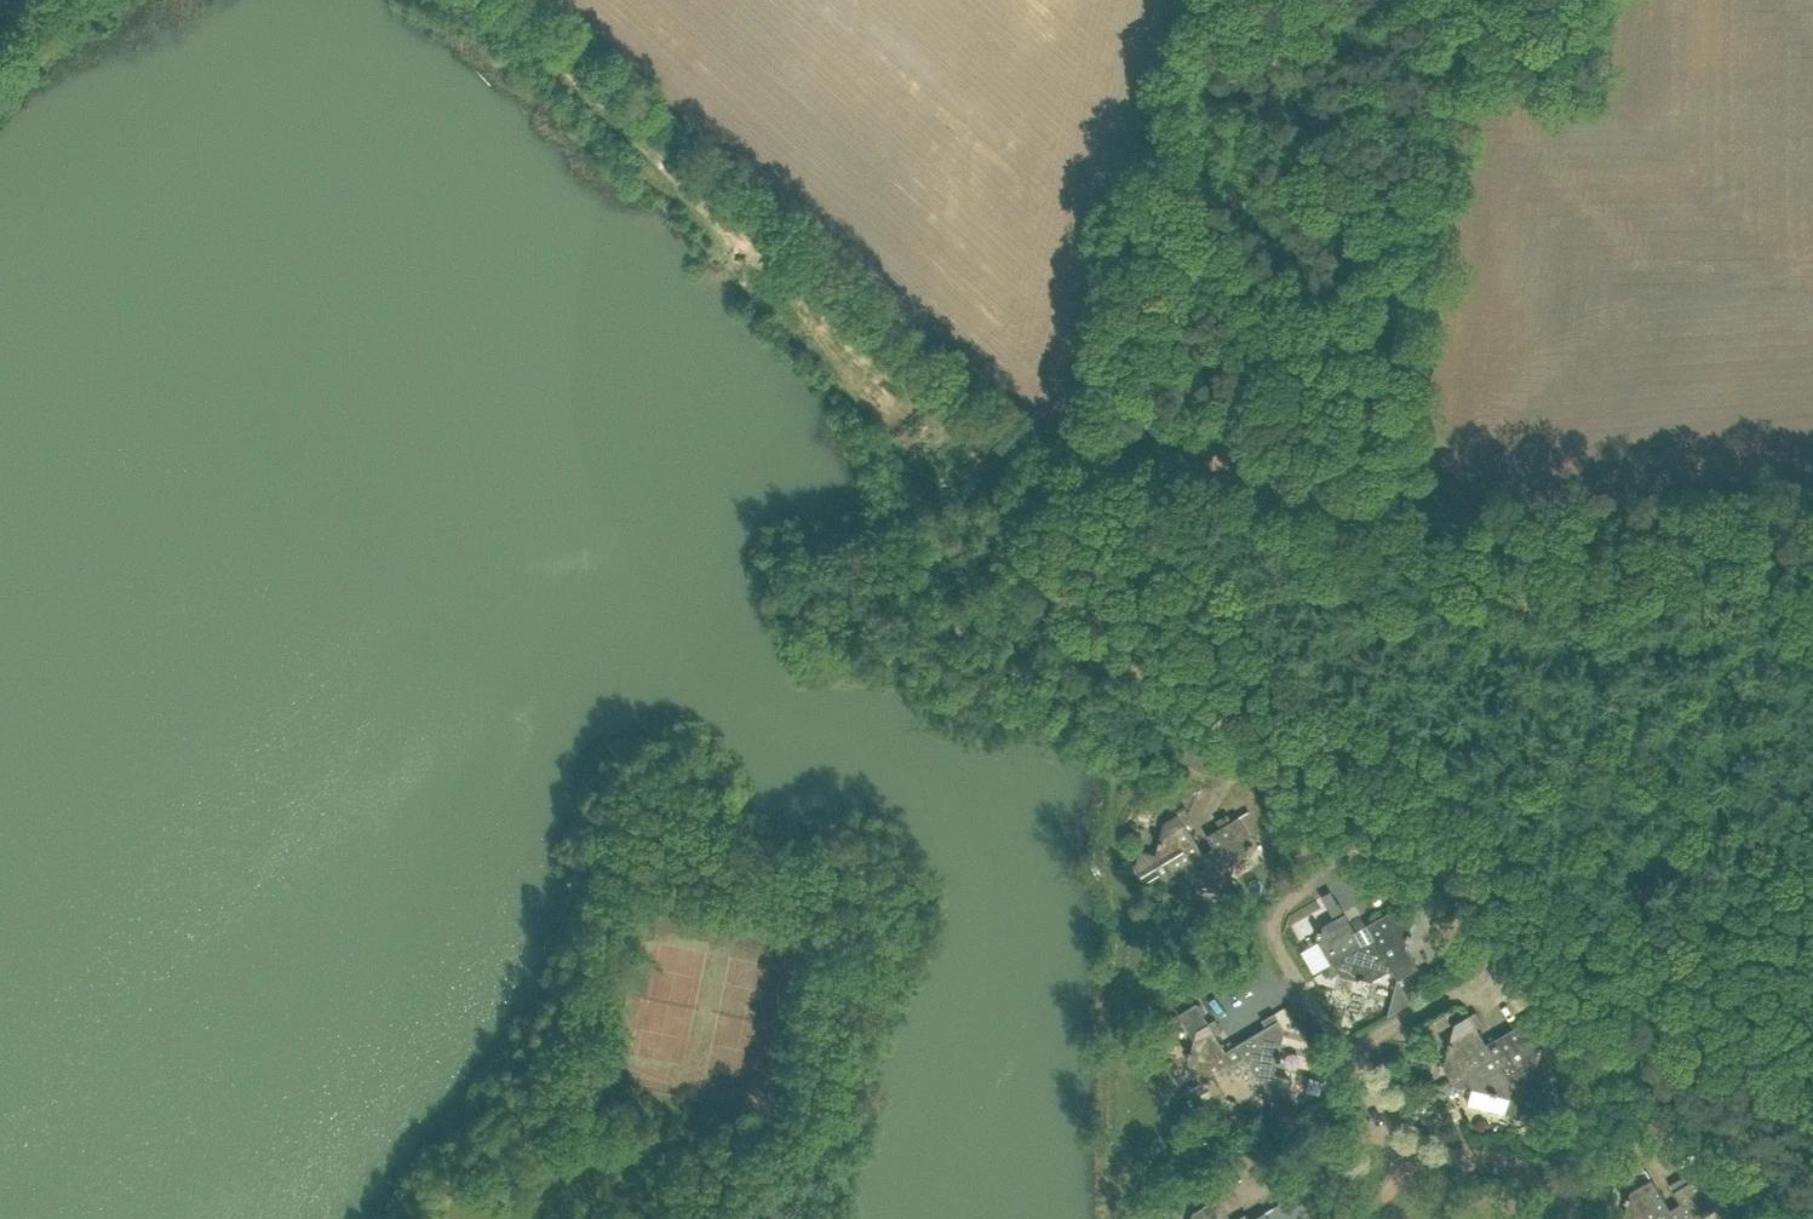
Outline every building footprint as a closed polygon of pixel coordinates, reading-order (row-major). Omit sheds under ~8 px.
[(1226,868),(1227,867),(1248,855),(1249,849),(1251,850),(1253,844),(1250,843),(1252,838),(1240,818),(1252,811),(1251,809),(1233,820),(1229,814),(1216,821),(1220,828),(1207,836),(1214,847),(1226,868)] [(1149,890),(1185,868),(1183,866),(1204,854),(1187,826),(1193,822),(1186,810),(1166,822),(1162,839),(1159,839),(1157,846),(1159,847),(1157,854),(1140,850),(1136,868),(1149,890)] [(1226,868),(1214,847),(1204,854),(1183,866),(1185,868),(1196,887),(1214,891),(1234,879),(1227,867),(1226,868)] [(1373,937),(1392,970),(1393,969),(1398,978),(1418,967),(1406,946),(1408,939),(1410,940),(1412,932),(1410,931),(1415,910),(1410,900),(1366,925),(1373,937)] [(1343,955),(1363,943),(1339,903),(1337,904),(1343,914),(1324,925),(1322,930),(1319,929),(1318,936),(1320,937),(1319,941),(1330,962),(1343,955)] [(1392,970),(1373,937),(1363,943),(1343,955),(1330,962),(1321,967),(1326,977),(1337,971),(1332,962),(1343,956),(1355,976),(1361,978),(1360,980),(1366,981),(1367,980),(1372,982),(1392,970)] [(1445,1067),(1451,1079),(1463,1071),(1492,1055),(1476,1027),(1483,1023),(1477,1012),(1456,1023),(1451,1041),(1450,1040),(1448,1049),(1450,1049),(1445,1067)] [(1527,1089),(1528,1088),(1535,1085),(1530,1076),(1536,1073),(1543,1044),(1541,1044),(1547,1023),(1541,1012),(1497,1037),(1503,1048),(1527,1089)] [(1266,1027),(1236,1044),(1244,1057),(1263,1089),(1271,1102),(1281,1096),(1285,1081),(1273,1078),(1279,1057),(1280,1058),(1282,1051),(1280,1051),(1285,1031),(1274,1013),(1262,1021),(1266,1027)] [(1213,1075),(1233,1064),(1216,1035),(1223,1031),(1215,1019),(1197,1029),(1192,1050),(1189,1049),(1187,1057),(1190,1058),(1189,1062),(1202,1084),(1214,1077),(1213,1075)] [(1463,1071),(1469,1081),(1473,1088),(1491,1093),(1490,1093),(1497,1095),(1498,1094),(1511,1098),(1507,1114),(1519,1118),(1539,1106),(1531,1092),(1528,1088),(1527,1089),(1503,1048),(1492,1055),(1463,1071)] [(1263,1089),(1244,1057),(1233,1064),(1213,1075),(1214,1077),(1226,1096),(1232,1098),(1231,1100),(1237,1101),(1238,1099),(1243,1100),(1263,1089)] [(1714,1210),(1716,1205),(1718,1205),(1720,1198),(1717,1197),(1723,1176),(1714,1159),(1703,1166),(1707,1172),(1696,1178),(1692,1172),(1670,1185),(1681,1203),(1690,1218),(1698,1218),(1714,1210)] [(1670,1209),(1647,1169),(1645,1170),(1651,1179),(1631,1191),(1629,1195),(1627,1195),(1625,1201),(1628,1202),(1623,1218),(1653,1218),(1670,1209)] [(1219,1216),(1211,1202),(1194,1213),(1192,1218),(1214,1218),(1219,1216)] [(1670,1209),(1653,1218),(1690,1218),(1681,1203),(1670,1209)] [(1264,1215),(1274,1209),(1273,1207),(1251,1218),(1267,1218),(1264,1215)]
